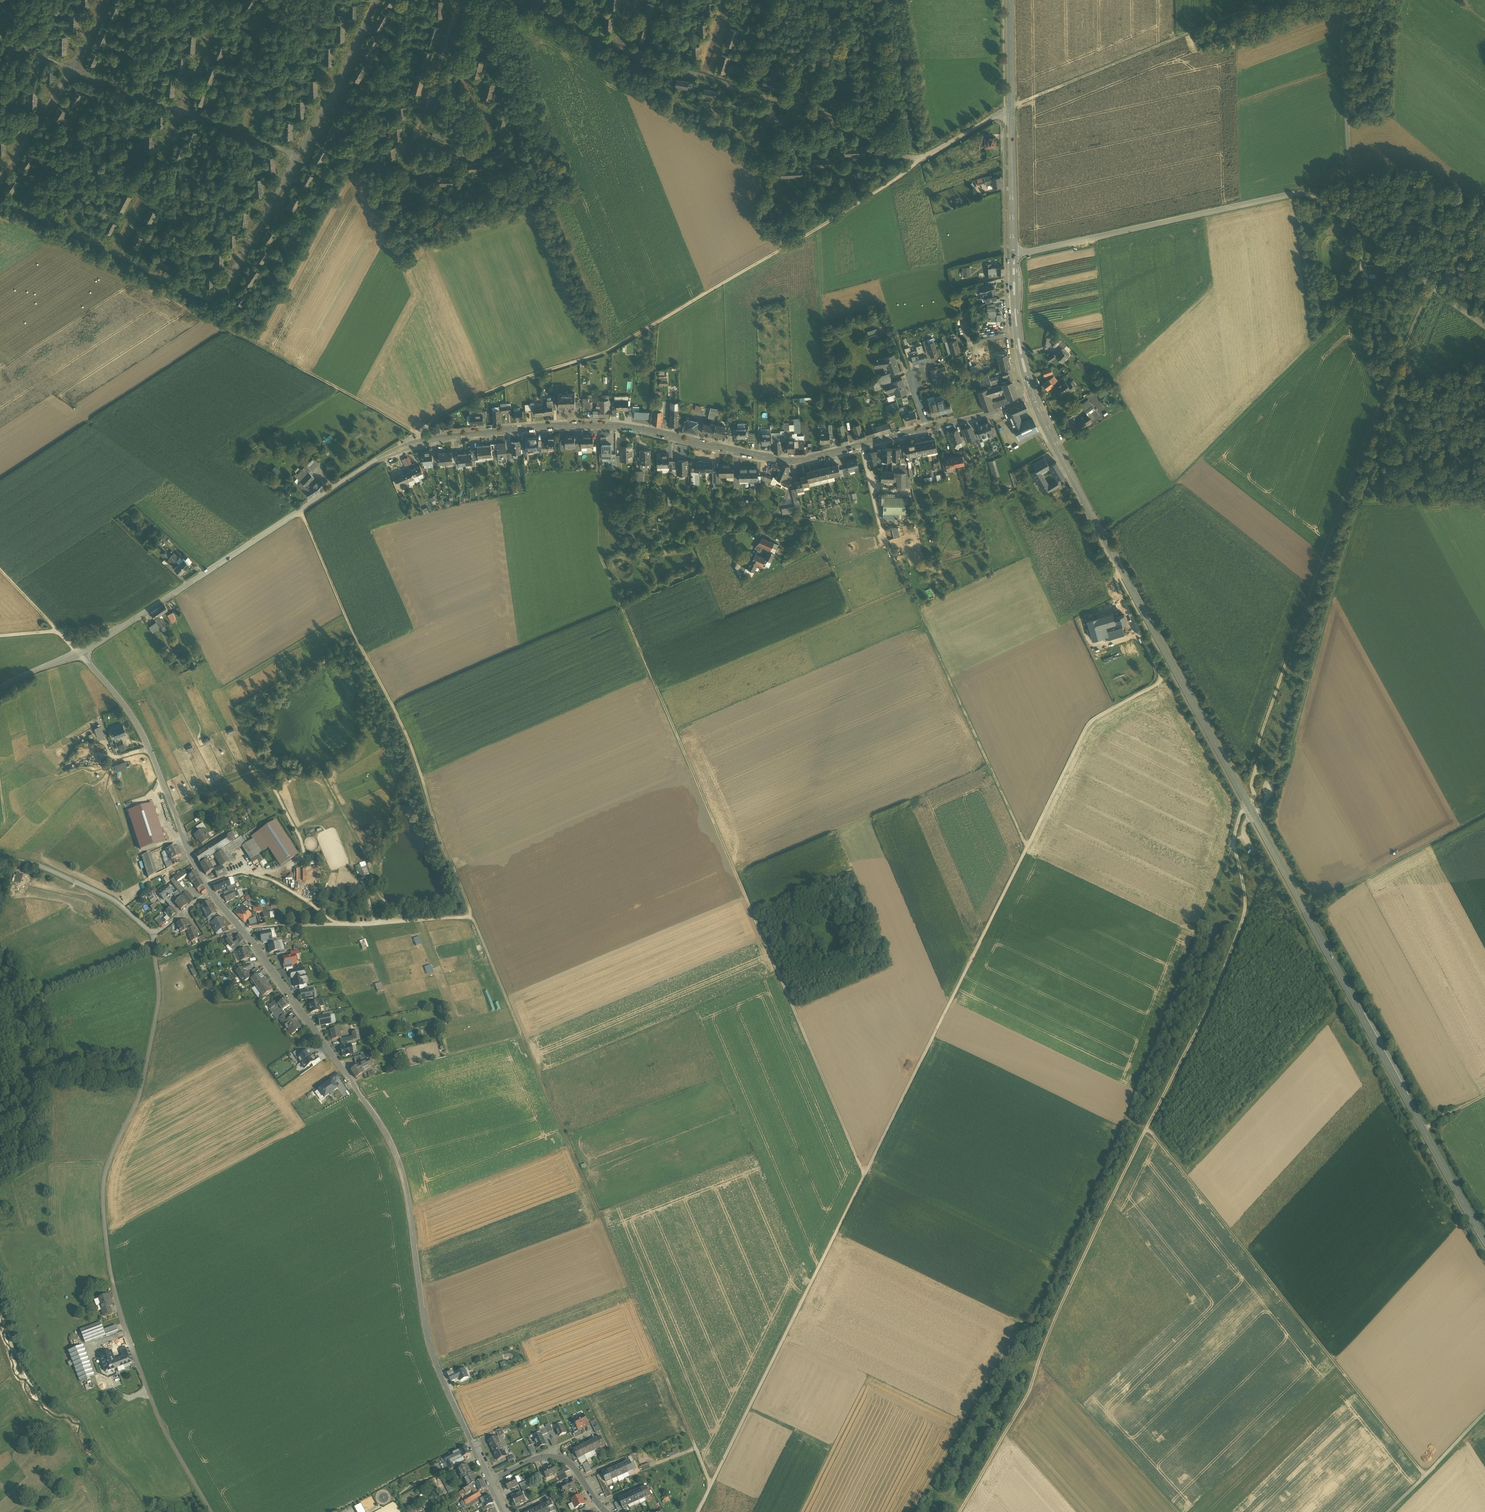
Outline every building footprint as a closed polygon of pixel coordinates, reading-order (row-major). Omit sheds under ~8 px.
[(252,0),(248,0),(247,1),(246,0),(243,5),(251,9),(255,2),(252,0)] [(444,1),(435,0),(435,9),(442,9),(442,6),(443,6),(444,1)] [(618,1),(610,0),(609,9),(618,10),(619,5),(617,4),(618,1)] [(714,2),(706,3),(706,15),(713,15),(713,7),(714,7),(714,2)] [(654,5),(648,3),(644,15),(651,17),(654,5)] [(741,4),(734,16),(741,19),(747,8),(741,4)] [(119,8),(111,5),(110,9),(111,10),(108,17),(114,20),(119,8)] [(442,9),(435,9),(434,18),(443,18),(443,13),(442,13),(442,9)] [(469,14),(463,12),(457,32),(459,33),(464,34),(469,14)] [(78,13),(69,13),(69,22),(77,22),(77,19),(78,19),(78,13)] [(390,17),(382,13),(380,17),(381,18),(379,21),(385,24),(390,17)] [(614,18),(605,17),(604,30),(611,30),(612,23),(613,23),(614,18)] [(385,24),(379,21),(377,24),(376,23),(373,28),(381,32),(385,24)] [(77,22),(69,22),(69,30),(78,31),(78,25),(76,25),(77,22)] [(216,26),(204,22),(202,27),(214,32),(216,26)] [(344,24),(336,24),(336,32),(343,32),(343,29),(344,29),(344,24)] [(707,24),(699,24),(700,37),(707,36),(706,28),(707,28),(707,24)] [(266,42),(239,25),(236,29),(263,47),(266,42)] [(110,30),(102,26),(100,31),(101,32),(100,35),(107,38),(110,30)] [(439,28),(431,26),(429,34),(436,36),(437,33),(438,33),(439,28)] [(647,29),(640,27),(637,40),(643,42),(647,29)] [(738,31),(730,29),(728,34),(730,34),(729,37),(736,40),(738,31)] [(343,32),(336,32),(336,41),(344,41),(344,36),(343,36),(343,32)] [(196,35),(187,34),(186,43),(194,44),(194,40),(195,40),(196,35)] [(436,36),(429,34),(426,42),(435,45),(436,40),(435,39),(436,36)] [(107,38),(100,35),(99,38),(97,38),(95,42),(103,46),(107,38)] [(66,37),(58,36),(58,45),(65,45),(65,42),(66,42),(66,37)] [(736,40),(729,37),(728,40),(726,40),(725,45),(733,48),(736,40)] [(378,42),(371,38),(368,42),(370,43),(368,46),(374,50),(378,42)] [(469,42),(462,40),(461,48),(459,48),(458,52),(466,54),(469,42)] [(194,44),(186,43),(185,52),(194,52),(195,47),(193,47),(194,44)] [(65,45),(58,45),(57,54),(66,54),(66,49),(65,49),(65,45)] [(225,48),(217,45),(215,49),(216,50),(213,57),(220,60),(225,48)] [(374,50),(368,46),(366,49),(365,48),(362,53),(370,57),(374,50)] [(700,46),(692,47),(692,59),(700,59),(699,51),(700,51),(700,46)] [(332,47),(324,47),(324,55),(331,56),(331,52),(332,52),(332,47)] [(24,57),(5,48),(3,54),(21,63),(24,57)] [(432,53),(424,51),(422,59),(429,61),(430,58),(431,58),(432,53)] [(99,55),(91,52),(89,56),(91,57),(88,64),(94,67),(99,55)] [(331,56),(324,55),(323,64),(332,64),(332,59),(331,59),(331,56)] [(730,57),(722,55),(720,60),(721,60),(720,63),(728,66),(730,57)] [(185,57),(177,56),(176,65),(184,65),(184,62),(185,62),(185,57)] [(429,61),(422,59),(419,67),(428,70),(429,65),(428,64),(429,61)] [(484,62),(475,60),(474,65),(475,65),(474,68),(481,70),(484,62)] [(367,68),(360,63),(358,68),(359,68),(357,71),(363,75),(367,68)] [(728,66),(720,63),(719,66),(718,66),(716,71),(725,74),(728,66)] [(651,70),(631,64),(629,70),(649,76),(651,70)] [(184,65),(176,65),(175,73),(184,74),(184,69),(183,69),(184,65)] [(217,69),(209,66),(207,71),(208,71),(207,74),(214,77),(217,69)] [(481,70),(474,68),(473,72),(472,71),(471,77),(479,79),(481,70)] [(54,71),(46,71),(45,83),(53,84),(53,76),(54,76),(54,71)] [(363,75),(357,71),(355,74),(354,74),(352,78),(359,82),(363,75)] [(214,77),(207,74),(205,77),(204,77),(202,82),(210,85),(214,77)] [(425,78),(417,75),(414,84),(422,86),(423,82),(424,83),(425,78)] [(175,79),(167,78),(166,87),(173,87),(174,84),(175,84),(175,79)] [(773,81),(764,78),(762,85),(771,88),(773,81)] [(316,80),(308,80),(308,89),(315,89),(315,85),(316,85),(316,80)] [(689,82),(677,80),(675,87),(688,89),(689,82)] [(783,84),(773,81),(771,88),(780,92),(783,84)] [(484,94),(483,99),(491,101),(495,84),(487,82),(486,87),(487,87),(485,94),(484,94)] [(81,88),(74,84),(72,87),(77,90),(76,92),(78,93),(81,88)] [(422,86),(414,84),(412,92),(421,94),(422,89),(421,89),(422,86)] [(347,85),(335,108),(341,111),(346,102),(348,98),(353,88),(347,85)] [(173,87),(166,87),(165,95),(174,96),(174,91),(173,91),(173,87)] [(315,89),(308,89),(309,97),(317,97),(317,92),(316,92),(315,89)] [(716,91),(704,89),(703,96),(715,98),(716,91)] [(37,90),(28,90),(28,98),(36,98),(36,95),(37,95),(37,90)] [(206,95),(198,91),(197,96),(198,96),(195,103),(201,106),(206,95)] [(439,91),(431,114),(436,116),(445,93),(439,91)] [(807,95),(795,91),(793,96),(805,101),(807,95)] [(76,92),(69,103),(75,107),(82,95),(78,93),(76,92)] [(36,98),(28,98),(28,107),(37,107),(37,102),(36,102),(36,98)] [(358,103),(348,98),(346,102),(355,107),(358,103)] [(743,101),(731,99),(729,106),(742,108),(743,101)] [(841,101),(833,99),(830,107),(838,110),(841,101)] [(300,101),(295,101),(296,110),(303,109),(303,106),(304,106),(304,101),(304,100),(300,101)] [(243,101),(234,123),(240,125),(248,103),(243,101)] [(406,106),(398,107),(399,119),(406,119),(405,111),(406,111),(406,106)] [(66,112),(59,107),(56,111),(57,112),(53,118),(59,122),(66,112)] [(303,109),(296,110),(296,118),(305,118),(305,112),(303,112),(303,109)] [(773,112),(768,110),(766,119),(774,122),(776,115),(773,113),(773,112)] [(785,116),(780,114),(779,116),(776,115),(774,122),(782,124),(785,116)] [(165,115),(156,115),(156,127),(163,127),(163,119),(165,119),(165,115)] [(502,115),(500,115),(497,128),(504,129),(507,116),(502,115)] [(337,122),(330,118),(328,121),(333,124),(333,125),(334,126),(337,122)] [(27,124),(23,121),(14,133),(19,136),(27,124)] [(813,125),(801,121),(799,127),(811,131),(813,125)] [(289,122),(284,122),(284,130),(293,130),(293,123),(289,123),(289,122)] [(334,126),(333,125),(326,137),(333,140),(339,129),(334,126)] [(402,127),(394,128),(394,140),(402,139),(401,132),(402,132),(402,127)] [(459,138),(435,129),(432,136),(457,145),(459,138)] [(191,131),(189,130),(185,142),(191,145),(196,133),(191,131)] [(293,130),(284,130),(284,139),(289,139),(289,138),(292,138),(293,130)] [(153,135),(145,135),(145,144),(152,144),(152,141),(153,141),(153,135)] [(993,138),(985,138),(985,142),(988,142),(987,147),(996,147),(996,139),(993,139),(993,138)] [(324,145),(317,141),(315,144),(321,147),(320,149),(321,150),(324,145)] [(152,144),(145,144),(145,153),(153,153),(153,147),(152,147),(152,144)] [(184,149),(177,146),(175,150),(176,151),(173,158),(180,161),(184,149)] [(505,147),(504,146),(493,153),(497,159),(508,151),(505,147)] [(396,147),(388,148),(389,160),(396,159),(395,152),(396,151),(396,147)] [(320,149),(313,160),(319,164),(326,152),(321,150),(320,149)] [(34,159),(27,154),(25,158),(26,159),(21,165),(27,169),(34,159)] [(274,156),(266,157),(266,166),(273,165),(273,162),(274,162),(274,156)] [(483,170),(482,165),(487,164),(487,157),(483,157),(484,163),(469,164),(470,171),(483,170)] [(162,167),(150,163),(148,168),(160,172),(162,167)] [(273,165),(266,166),(267,174),(275,174),(275,168),(274,169),(273,165)] [(311,169),(304,165),(302,168),(307,171),(307,173),(308,173),(311,169)] [(307,173),(300,184),(307,187),(313,176),(308,173),(307,173)] [(992,176),(984,178),(985,183),(986,186),(989,185),(993,184),(992,178),(992,176)] [(992,178),(993,184),(993,188),(1001,187),(1000,177),(992,178)] [(19,182),(12,178),(9,182),(10,182),(6,189),(12,193),(19,182)] [(262,179),(253,179),(254,188),(261,187),(261,184),(262,184),(262,179)] [(422,187),(410,181),(407,187),(419,193),(421,189),(422,187)] [(427,183),(424,188),(422,187),(421,189),(426,191),(430,184),(427,183)] [(261,187),(254,188),(254,196),(263,196),(262,191),(261,191),(261,187)] [(298,193),(291,189),(289,192),(294,195),(294,197),(295,197),(298,193)] [(131,197),(124,193),(119,201),(126,204),(128,201),(129,201),(131,197)] [(295,197),(294,197),(287,208),(293,212),(300,200),(295,197)] [(126,204),(119,201),(115,208),(123,212),(126,207),(125,207),(126,204)] [(157,213),(149,209),(147,213),(148,213),(144,220),(151,224),(157,213)] [(85,220),(67,211),(64,216),(82,226),(85,220)] [(245,211),(240,211),(239,219),(248,220),(248,213),(245,212),(245,211)] [(276,215),(270,225),(275,228),(281,217),(276,215)] [(248,220),(239,219),(238,228),(243,228),(244,227),(247,227),(248,220)] [(117,224),(109,220),(104,231),(110,234),(114,227),(115,228),(117,224)] [(268,230),(266,233),(267,234),(263,240),(268,244),(275,234),(268,230)] [(143,238),(136,234),(133,238),(135,239),(131,246),(137,249),(143,238)] [(236,234),(228,234),(228,246),(236,246),(235,238),(236,238),(236,234)] [(269,253),(262,248),(259,252),(261,253),(256,259),(262,263),(269,253)] [(223,251),(214,252),(215,260),(222,260),(222,257),(223,257),(223,251)] [(177,270),(159,260),(156,266),(174,276),(177,270)] [(222,260),(215,260),(215,269),(224,269),(224,263),(222,263),(222,260)] [(1382,265),(1366,265),(1366,270),(1370,270),(1370,275),(1371,275),(1371,277),(1375,277),(1375,275),(1382,274),(1382,265)] [(260,273),(253,268),(250,272),(251,273),(249,276),(255,280),(260,273)] [(213,275),(205,275),(205,287),(213,287),(213,279),(213,275)] [(255,280),(249,276),(247,278),(246,278),(243,282),(250,287),(255,280)] [(1375,293),(1383,283),(1378,279),(1370,289),(1375,293)] [(989,285),(981,287),(983,292),(987,291),(988,292),(989,293),(995,291),(993,284),(989,285)] [(248,295),(242,291),(235,302),(241,305),(248,295)] [(995,291),(989,293),(989,295),(988,296),(984,297),(986,302),(993,300),(996,299),(995,291)] [(994,303),(987,303),(987,311),(996,311),(995,303),(994,303)] [(880,340),(877,329),(867,332),(871,343),(880,340)] [(1058,336),(1051,343),(1055,347),(1058,343),(1061,340),(1058,336)] [(933,338),(926,340),(927,340),(928,344),(927,344),(929,348),(931,356),(940,353),(939,349),(936,349),(933,338)] [(956,340),(948,342),(951,354),(960,351),(956,340)] [(910,352),(911,356),(923,352),(921,345),(916,347),(917,350),(911,352),(910,352)] [(1063,348),(1061,350),(1062,351),(1067,356),(1070,354),(1063,348)] [(1062,351),(1056,357),(1062,362),(1067,356),(1062,351)] [(923,352),(911,356),(913,364),(926,360),(925,356),(924,352),(923,352)] [(1007,353),(997,355),(999,361),(1000,367),(1001,369),(1010,367),(1007,353)] [(894,355),(884,358),(877,359),(877,358),(874,359),(875,368),(884,366),(885,371),(884,372),(885,375),(888,374),(888,375),(899,371),(894,355)] [(1079,360),(1077,363),(1085,370),(1087,367),(1079,360)] [(946,371),(945,366),(938,368),(930,370),(933,382),(940,381),(941,380),(939,373),(946,371)] [(1011,368),(998,372),(1000,379),(1007,377),(1008,381),(1013,380),(1013,376),(1011,368)] [(994,372),(980,377),(984,387),(991,384),(991,386),(1001,383),(1000,379),(998,372),(995,372),(994,372)] [(885,375),(878,378),(879,383),(890,380),(888,375),(888,374),(885,375)] [(1053,376),(1043,384),(1047,389),(1056,382),(1053,379),(1055,378),(1053,376)] [(902,380),(891,383),(892,384),(884,386),(885,386),(886,391),(894,389),(896,396),(901,394),(901,395),(902,395),(907,393),(902,380)] [(1012,381),(1002,384),(1008,398),(1009,399),(1018,395),(1012,381)] [(1064,381),(1055,387),(1063,397),(1067,394),(1075,388),(1071,384),(1068,386),(1064,381)] [(1001,384),(992,387),(995,395),(1004,392),(1001,384)] [(1105,386),(1096,391),(1099,397),(1108,392),(1105,386)] [(992,387),(987,389),(989,397),(995,395),(992,387)] [(987,389),(977,392),(984,411),(993,408),(992,404),(989,397),(987,389)] [(571,395),(562,395),(562,393),(558,393),(558,401),(558,403),(559,408),(575,408),(575,403),(575,401),(575,393),(571,393),(571,395)] [(943,398),(936,400),(937,404),(939,414),(947,412),(945,405),(943,398)] [(1008,398),(992,404),(993,408),(1010,402),(1009,399),(1008,398)] [(601,400),(600,400),(600,405),(600,408),(600,416),(609,416),(609,399),(601,400)] [(1097,410),(1088,399),(1080,405),(1088,416),(1097,410)] [(546,405),(543,406),(544,414),(553,413),(553,407),(552,406),(552,403),(553,403),(552,401),(552,400),(547,400),(546,400),(546,404),(546,405)] [(628,401),(617,401),(617,410),(628,410),(628,401)] [(897,402),(885,406),(887,411),(899,407),(897,402)] [(663,404),(654,403),(654,411),(662,411),(663,404)] [(677,404),(671,403),(670,417),(678,417),(679,414),(677,414),(677,404)] [(1024,403),(1013,407),(1016,414),(1017,414),(1028,409),(1024,403)] [(937,404),(930,406),(929,406),(930,410),(932,415),(932,416),(939,414),(937,404)] [(535,408),(534,408),(535,412),(535,416),(544,414),(543,406),(539,406),(539,408),(535,408)] [(1016,414),(1013,407),(1006,410),(1014,428),(1023,423),(1021,421),(1020,421),(1017,414),(1016,414)] [(719,409),(710,408),(708,418),(714,419),(715,414),(718,415),(719,409)] [(523,410),(513,411),(514,419),(523,418),(523,410)] [(1074,410),(1062,419),(1067,424),(1072,420),(1071,418),(1077,413),(1074,410)] [(1097,410),(1088,416),(1089,416),(1091,420),(1099,414),(1097,410)] [(662,411),(654,411),(653,424),(661,427),(661,421),(662,411)] [(915,413),(912,414),(912,413),(909,414),(905,415),(907,422),(918,420),(916,413),(915,413)] [(478,414),(472,415),(473,419),(471,419),(471,420),(471,424),(483,423),(483,417),(483,414),(482,414),(478,414)] [(1089,416),(1076,425),(1079,428),(1091,420),(1089,416)] [(678,417),(670,417),(670,426),(678,426),(678,417)] [(1023,423),(1014,428),(1019,439),(1038,430),(1032,418),(1023,423)] [(696,431),(698,422),(687,420),(685,429),(696,431)] [(1076,425),(1072,420),(1067,424),(1073,432),(1079,428),(1076,425)] [(445,421),(438,427),(442,429),(443,431),(448,425),(445,421)] [(890,422),(873,427),(873,428),(875,435),(892,430),(891,426),(890,422)] [(988,422),(983,424),(987,435),(992,433),(993,433),(991,428),(988,422)] [(715,426),(704,424),(702,433),(706,434),(705,434),(709,435),(713,436),(713,435),(715,426)] [(725,427),(715,424),(715,426),(713,435),(723,437),(725,427)] [(861,432),(859,424),(854,426),(853,426),(854,431),(855,434),(854,434),(857,441),(866,438),(864,431),(861,432)] [(983,424),(977,426),(980,433),(982,438),(982,437),(987,435),(983,424)] [(748,427),(734,428),(734,429),(734,435),(735,439),(748,438),(748,434),(748,427)] [(971,427),(968,429),(967,428),(963,429),(968,440),(971,439),(971,440),(974,439),(975,438),(974,435),(971,427)] [(873,428),(864,431),(866,438),(875,435),(873,428)] [(359,429),(352,434),(356,439),(362,434),(359,429)] [(957,430),(954,432),(954,431),(950,432),(954,444),(955,443),(956,445),(959,447),(962,446),(960,441),(961,441),(960,437),(957,430)] [(829,432),(820,433),(820,443),(830,443),(829,435),(829,432)] [(762,433),(761,433),(761,437),(761,445),(766,445),(766,444),(771,444),(771,443),(771,435),(771,433),(762,433)] [(844,435),(840,436),(842,445),(849,443),(847,434),(844,435)] [(574,436),(565,436),(565,440),(565,446),(565,447),(575,447),(574,445),(575,445),(575,443),(574,436)] [(593,436),(581,436),(581,443),(581,447),(582,447),(594,447),(593,436)] [(538,438),(526,439),(526,447),(527,451),(539,450),(538,446),(538,438)] [(520,442),(511,442),(512,452),(512,454),(513,454),(521,453),(520,442)] [(505,443),(497,443),(498,457),(502,457),(504,457),(506,457),(507,457),(506,453),(505,443)] [(915,443),(906,445),(908,455),(917,453),(915,443)] [(612,454),(611,445),(602,445),(602,457),(612,457),(612,454)] [(625,446),(621,447),(621,455),(621,461),(628,461),(628,457),(632,457),(632,446),(625,446)] [(804,448),(798,449),(798,447),(795,447),(795,452),(796,452),(796,456),(805,456),(804,448)] [(899,448),(894,448),(892,448),(892,460),(892,464),(900,464),(901,462),(901,458),(900,457),(900,448),(899,448)] [(645,450),(640,450),(640,457),(641,457),(641,464),(651,464),(650,450),(645,450)] [(432,451),(422,452),(423,463),(424,463),(425,467),(433,466),(433,464),(433,462),(433,458),(432,451)] [(875,453),(871,453),(871,452),(867,453),(870,464),(873,463),(873,464),(876,463),(875,459),(875,458),(876,458),(875,453)] [(669,453),(657,453),(658,469),(663,468),(663,466),(669,466),(669,461),(669,453)] [(962,456),(955,457),(956,466),(964,464),(962,456)] [(955,457),(945,459),(947,468),(956,466),(955,457)] [(1044,457),(1032,464),(1036,471),(1038,469),(1048,463),(1044,457)] [(313,459),(307,466),(311,470),(312,471),(319,464),(313,459)] [(856,459),(846,462),(848,469),(859,467),(856,459)] [(683,460),(678,461),(678,468),(679,468),(679,474),(687,474),(687,460),(683,460)] [(994,460),(988,462),(993,477),(999,476),(994,460)] [(712,462),(696,462),(696,471),(699,471),(699,473),(700,473),(700,471),(712,471),(713,471),(712,462)] [(1060,468),(1056,462),(1049,466),(1050,467),(1053,472),(1060,468)] [(1048,463),(1038,469),(1040,473),(1050,467),(1049,466),(1048,463)] [(420,465),(410,469),(414,476),(416,475),(423,472),(420,465)] [(789,467),(782,465),(781,468),(780,471),(787,474),(788,475),(788,474),(789,467)] [(838,465),(832,466),(834,476),(840,474),(839,470),(838,465)] [(275,466),(270,472),(275,477),(280,471),(275,466)] [(307,466),(296,477),(301,481),(309,472),(311,470),(307,466)] [(832,466),(825,468),(828,477),(834,476),(832,466)] [(748,479),(748,467),(739,467),(739,476),(739,479),(740,479),(748,479)] [(757,467),(748,467),(748,479),(757,479),(757,476),(757,467)] [(825,468),(819,469),(821,479),(828,477),(825,468)] [(1060,468),(1053,472),(1058,480),(1064,476),(1060,468)] [(410,469),(404,472),(409,481),(415,478),(414,476),(410,469)] [(819,469),(813,471),(815,480),(821,479),(819,469)] [(909,469),(897,469),(897,472),(906,472),(905,487),(912,488),(910,479),(909,469)] [(1040,473),(1038,469),(1036,471),(1032,473),(1042,490),(1048,486),(1040,473)] [(813,471),(806,472),(807,475),(809,482),(815,480),(813,471)] [(892,472),(881,471),(881,481),(894,481),(894,472),(892,472)] [(309,472),(301,481),(306,486),(314,477),(309,472)] [(404,472),(397,475),(402,486),(409,483),(409,481),(404,472)] [(897,472),(897,481),(896,488),(905,488),(905,487),(906,472),(897,472)] [(772,478),(765,475),(765,476),(763,479),(763,483),(766,484),(767,482),(770,483),(772,479),(772,478)] [(807,475),(801,477),(802,480),(803,487),(809,485),(809,482),(807,475)] [(291,478),(287,482),(290,486),(295,482),(291,478)] [(397,479),(393,481),(397,492),(402,490),(397,479)] [(310,489),(316,494),(320,491),(327,485),(321,480),(317,483),(316,483),(310,489)] [(802,480),(795,482),(797,489),(797,492),(804,490),(803,487),(802,480)] [(1048,486),(1042,490),(1044,494),(1061,484),(1058,480),(1054,482),(1048,486)] [(309,498),(316,494),(310,489),(308,489),(306,486),(301,481),(298,485),(305,491),(309,498)] [(905,498),(883,498),(883,504),(883,509),(883,513),(905,513),(905,503),(905,498)] [(897,526),(890,528),(893,538),(900,536),(897,526)] [(762,547),(770,551),(772,547),(774,543),(762,538),(758,544),(762,547)] [(775,554),(770,551),(765,559),(771,562),(775,554)] [(176,561),(170,555),(166,552),(163,554),(173,563),(176,561)] [(755,555),(752,561),(763,566),(765,567),(765,566),(769,568),(771,562),(765,559),(755,555)] [(179,563),(185,569),(190,565),(183,559),(182,560),(179,563)] [(763,566),(752,561),(751,563),(750,563),(746,572),(752,575),(757,566),(761,568),(763,566)] [(185,569),(179,563),(176,566),(174,568),(180,574),(185,569)] [(161,614),(164,612),(168,610),(164,604),(157,609),(161,614)] [(159,615),(161,614),(157,609),(151,613),(155,619),(159,615)] [(173,612),(168,615),(172,623),(177,620),(173,612)] [(1126,623),(1124,615),(1116,618),(1114,613),(1098,618),(1101,628),(1117,623),(1117,625),(1126,623)] [(1101,628),(1098,618),(1087,621),(1093,640),(1103,637),(1101,628)] [(165,624),(161,619),(157,622),(155,623),(159,628),(160,627),(165,624)] [(152,632),(159,628),(155,623),(149,627),(152,632)] [(1121,635),(1119,630),(1107,634),(1108,639),(1121,635)] [(101,726),(94,728),(98,740),(105,738),(101,726)] [(126,734),(123,726),(111,730),(114,738),(126,734)] [(124,744),(117,746),(120,752),(126,750),(124,744)] [(127,767),(125,761),(112,766),(114,772),(127,767)] [(279,772),(283,781),(286,779),(284,776),(288,775),(287,772),(285,773),(284,771),(279,772)] [(129,813),(140,851),(165,844),(153,805),(129,813)] [(276,821),(258,833),(268,848),(280,867),(298,855),(276,821)] [(208,836),(204,830),(194,836),(197,840),(198,839),(202,844),(209,840),(206,836),(208,836)] [(237,841),(231,833),(219,841),(225,848),(226,848),(237,841)] [(268,848),(258,833),(251,837),(253,840),(261,853),(268,848)] [(237,841),(226,848),(230,855),(236,851),(243,847),(245,845),(241,839),(241,838),(237,841)] [(261,853),(253,840),(248,843),(245,845),(243,847),(251,859),(256,856),(260,853),(261,853)] [(225,848),(219,841),(215,844),(220,852),(221,851),(225,848)] [(215,844),(206,849),(211,856),(211,857),(215,855),(220,852),(215,844)] [(176,847),(166,851),(169,856),(171,861),(176,859),(181,857),(176,847)] [(221,851),(223,853),(228,863),(234,861),(230,855),(226,848),(225,848),(221,851)] [(206,849),(195,857),(199,864),(211,856),(206,849)] [(220,852),(215,855),(217,857),(222,867),(223,867),(228,863),(223,853),(221,851),(220,852)] [(260,853),(256,856),(258,860),(260,862),(259,863),(262,868),(265,866),(268,865),(260,853)] [(149,854),(142,857),(148,878),(156,875),(149,854)] [(209,863),(208,861),(200,866),(206,875),(213,871),(209,863)] [(361,869),(363,875),(369,873),(366,865),(361,867),(361,869)] [(183,871),(174,879),(178,883),(186,876),(183,871)] [(20,885),(23,875),(17,873),(14,883),(20,885)] [(196,873),(189,877),(192,883),(193,883),(199,879),(196,873)] [(232,878),(228,879),(226,880),(229,886),(234,884),(235,884),(232,878)] [(178,883),(174,879),(170,882),(175,887),(177,889),(180,886),(178,883)] [(199,879),(193,883),(197,890),(202,887),(203,886),(199,879)] [(222,881),(213,885),(216,892),(225,888),(222,881)] [(163,901),(173,893),(170,890),(167,886),(158,894),(163,901)] [(186,893),(180,886),(177,889),(178,891),(181,895),(182,896),(186,893)] [(339,888),(333,889),(334,894),(329,894),(330,897),(340,895),(339,888)] [(230,893),(224,897),(227,902),(236,898),(235,897),(233,892),(230,893)] [(147,896),(151,903),(155,901),(151,893),(147,896)] [(194,902),(186,893),(182,896),(186,901),(189,905),(194,902)] [(183,903),(179,899),(175,903),(181,910),(185,906),(183,903)] [(172,906),(167,901),(162,905),(167,911),(172,906)] [(204,905),(200,908),(204,914),(210,911),(213,909),(210,902),(204,905)] [(243,905),(234,912),(241,920),(244,917),(243,916),(245,913),(244,912),(247,909),(243,905)] [(176,914),(171,907),(167,911),(165,912),(171,919),(176,914)] [(210,911),(204,914),(208,921),(217,916),(213,909),(210,911)] [(252,914),(247,909),(244,912),(245,913),(243,916),(244,917),(241,920),(243,922),(252,915),(252,914)] [(262,912),(256,913),(257,917),(258,922),(259,926),(266,924),(263,912),(262,912)] [(215,921),(211,923),(215,929),(216,929),(218,932),(221,930),(225,928),(225,927),(222,922),(223,921),(221,917),(215,921)] [(184,920),(176,923),(180,933),(188,930),(186,926),(184,920)] [(194,928),(187,930),(191,942),(198,939),(194,928)] [(263,933),(260,933),(261,941),(268,940),(272,939),(270,931),(263,933)] [(244,941),(240,935),(235,938),(236,939),(238,942),(240,944),(244,941)] [(233,942),(229,937),(225,940),(231,948),(233,946),(235,945),(233,942)] [(419,937),(414,939),(416,946),(422,944),(419,937)] [(360,942),(362,949),(368,947),(365,940),(360,942)] [(244,941),(240,944),(241,945),(235,948),(233,946),(231,948),(233,950),(241,948),(247,945),(244,941)] [(278,944),(268,946),(270,953),(275,952),(280,951),(278,944)] [(242,950),(237,952),(240,962),(250,958),(246,949),(242,950)] [(291,956),(283,957),(285,965),(285,966),(292,964),(297,963),(295,955),(291,956)] [(192,965),(188,967),(193,977),(197,975),(192,965)] [(425,967),(427,974),(433,972),(431,965),(425,967)] [(257,968),(251,972),(255,977),(256,977),(261,974),(257,968)] [(293,970),(289,971),(290,972),(291,978),(295,978),(295,980),(294,980),(295,987),(299,986),(303,985),(302,980),(307,979),(306,975),(305,976),(304,968),(293,970)] [(244,972),(242,973),(238,976),(244,983),(249,979),(244,972)] [(261,974),(256,977),(251,981),(255,987),(265,980),(261,974)] [(265,980),(255,987),(262,997),(265,996),(272,990),(265,980)] [(375,984),(377,992),(383,990),(381,982),(375,984)] [(305,991),(301,992),(301,996),(302,1000),(313,998),(312,994),(313,994),(313,990),(312,989),(305,991)] [(283,997),(269,1007),(271,1010),(278,1005),(285,1000),(283,997)] [(289,1006),(285,1000),(278,1005),(282,1011),(289,1006)] [(313,1004),(309,1005),(309,1006),(310,1010),(311,1013),(320,1011),(320,1008),(323,1007),(322,1002),(313,1004)] [(282,1011),(278,1005),(271,1010),(270,1010),(277,1020),(279,1019),(285,1015),(282,1011)] [(323,1017),(319,1017),(320,1022),(319,1022),(320,1026),(331,1023),(329,1016),(329,1015),(323,1017)] [(297,1022),(296,1022),(293,1018),(289,1021),(289,1020),(283,1024),(287,1029),(289,1028),(293,1034),(301,1029),(297,1022)] [(338,1029),(330,1030),(331,1034),(329,1035),(329,1036),(331,1036),(332,1040),(340,1039),(339,1032),(342,1032),(341,1029),(338,1029)] [(352,1033),(353,1037),(354,1041),(356,1041),(360,1040),(358,1032),(352,1033)] [(348,1046),(340,1047),(342,1056),(346,1055),(346,1056),(349,1056),(349,1055),(353,1054),(351,1045),(348,1046)] [(299,1050),(293,1054),(297,1059),(297,1058),(302,1055),(299,1050)] [(302,1055),(297,1058),(301,1063),(311,1056),(307,1051),(302,1055)] [(311,1056),(301,1063),(305,1069),(315,1062),(311,1056)] [(368,1061),(358,1066),(350,1071),(356,1079),(363,1073),(362,1071),(371,1067),(368,1061)] [(337,1073),(330,1078),(331,1081),(332,1080),(333,1082),(335,1081),(335,1082),(340,1078),(337,1073)] [(319,1090),(325,1098),(329,1095),(333,1092),(337,1089),(333,1082),(332,1080),(331,1081),(319,1090)] [(100,1305),(103,1316),(111,1313),(109,1307),(111,1306),(109,1300),(110,1300),(109,1295),(98,1299),(100,1305)] [(100,1322),(80,1330),(85,1342),(105,1334),(105,1336),(118,1331),(116,1325),(103,1330),(100,1322)] [(113,1342),(116,1349),(127,1345),(124,1338),(113,1342)] [(116,1349),(113,1342),(105,1345),(108,1352),(116,1349)] [(114,1362),(116,1368),(124,1365),(133,1362),(127,1345),(122,1346),(126,1357),(114,1362)] [(94,1376),(82,1346),(69,1352),(80,1382),(94,1376)] [(111,1353),(100,1357),(106,1372),(116,1368),(111,1353)] [(465,1369),(454,1374),(453,1371),(448,1374),(451,1381),(460,1378),(461,1381),(469,1377),(465,1369)] [(589,1425),(584,1414),(578,1417),(584,1428),(589,1425)] [(578,1417),(573,1419),(576,1426),(578,1430),(584,1428),(578,1417)] [(563,1426),(556,1429),(558,1434),(559,1433),(560,1436),(567,1433),(563,1426)] [(545,1428),(539,1431),(541,1435),(542,1435),(542,1436),(548,1433),(545,1428)] [(502,1429),(496,1431),(499,1437),(505,1434),(502,1429)] [(541,1435),(534,1438),(538,1448),(546,1444),(542,1436),(542,1435),(541,1435)] [(497,1437),(488,1441),(494,1452),(501,1449),(503,1448),(497,1437)] [(601,1437),(594,1440),(598,1449),(605,1446),(601,1437)] [(594,1440),(587,1443),(591,1451),(595,1450),(595,1451),(598,1449),(594,1440)] [(587,1443),(580,1447),(584,1455),(588,1453),(589,1454),(592,1452),(591,1451),(587,1443)] [(467,1447),(460,1450),(444,1458),(449,1467),(453,1465),(452,1463),(463,1457),(471,1454),(467,1447)] [(580,1447),(573,1450),(575,1453),(577,1458),(581,1456),(582,1457),(585,1456),(584,1455),(580,1447)] [(672,1449),(673,1452),(668,1453),(669,1456),(679,1453),(678,1447),(672,1449)] [(501,1449),(494,1452),(498,1461),(507,1456),(505,1452),(503,1453),(501,1449)] [(630,1461),(624,1464),(628,1473),(637,1469),(634,1461),(631,1463),(630,1461)] [(638,1466),(640,1471),(650,1468),(648,1463),(638,1466)] [(467,1464),(457,1469),(462,1478),(464,1478),(472,1473),(467,1464)] [(628,1473),(624,1464),(619,1466),(623,1475),(628,1473)] [(558,1473),(554,1465),(543,1470),(547,1478),(558,1473)] [(623,1475),(619,1466),(613,1468),(617,1477),(623,1475)] [(617,1477),(613,1468),(608,1471),(612,1480),(617,1477)] [(612,1480),(608,1471),(602,1473),(603,1476),(605,1479),(606,1482),(612,1480)] [(472,1473),(464,1478),(468,1487),(472,1485),(474,1484),(478,1482),(473,1473),(472,1473)] [(565,1473),(559,1476),(561,1481),(568,1478),(565,1473)] [(515,1477),(505,1482),(509,1490),(519,1485),(515,1477)] [(448,1493),(453,1490),(448,1479),(442,1482),(448,1493)] [(482,1480),(474,1484),(476,1487),(478,1492),(479,1492),(486,1488),(482,1480)] [(575,1489),(571,1480),(569,1481),(563,1484),(560,1485),(563,1491),(561,1491),(562,1492),(565,1491),(566,1493),(575,1489)] [(472,1485),(464,1490),(465,1493),(464,1493),(465,1495),(474,1489),(473,1488),(472,1485)] [(646,1487),(641,1489),(645,1498),(650,1495),(646,1487)] [(645,1498),(641,1489),(635,1491),(639,1500),(645,1498)] [(635,1491),(630,1494),(634,1503),(639,1500),(635,1491)] [(478,1492),(464,1501),(466,1505),(477,1499),(481,1496),(479,1492),(478,1492)] [(522,1492),(517,1495),(516,1494),(512,1496),(516,1506),(527,1501),(522,1492)] [(630,1494),(624,1496),(628,1505),(634,1503),(630,1494)] [(490,1495),(483,1498),(485,1503),(483,1503),(485,1507),(493,1503),(490,1495)] [(581,1495),(571,1500),(575,1509),(585,1504),(581,1495)] [(624,1496),(619,1499),(619,1501),(621,1503),(622,1506),(623,1508),(628,1505),(624,1496)] [(477,1499),(466,1505),(468,1508),(478,1501),(477,1499)] [(546,1505),(549,1511),(553,1511),(555,1511),(550,1500),(547,1501),(548,1503),(546,1505)]
